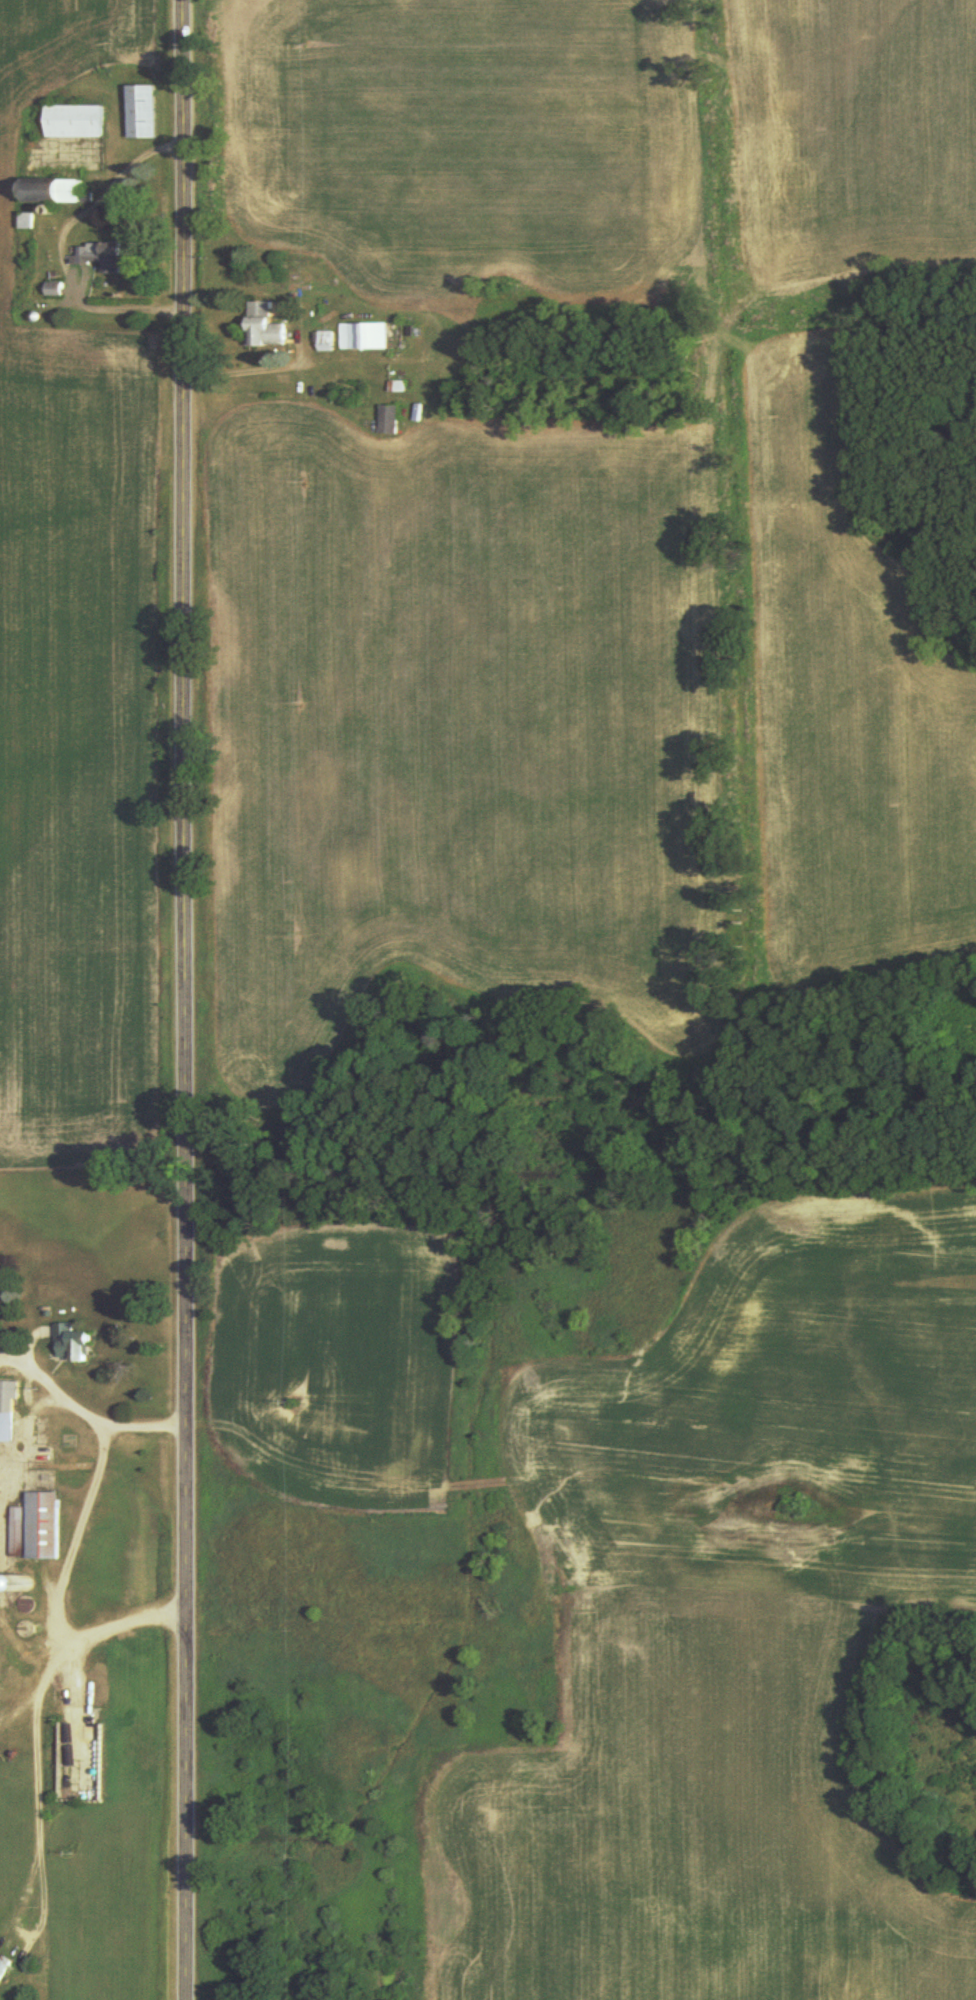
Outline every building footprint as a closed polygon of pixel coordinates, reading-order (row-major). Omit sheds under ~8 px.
[(122,139),(151,139),(151,85),(122,85),(122,139)] [(98,138),(98,106),(40,106),(40,138),(98,138)] [(76,203),(76,181),(12,181),(12,203),(76,203)] [(78,203),(90,202),(89,193),(78,194),(78,203)] [(15,230),(30,230),(30,213),(15,213),(15,230)] [(117,245),(73,245),(73,264),(97,264),(97,275),(117,275),(117,245)] [(244,347),(283,347),(283,324),(268,324),(268,303),(244,303),(244,347)] [(339,324),(339,350),(399,350),(399,323),(339,324)] [(397,406),(377,406),(377,435),(397,435),(397,406)] [(71,1323),(52,1323),(52,1361),(85,1361),(85,1331),(71,1331),(71,1323)] [(0,1381),(0,1442),(10,1442),(11,1399),(15,1399),(15,1381),(0,1381)] [(55,1493),(23,1493),(23,1560),(55,1560),(55,1493)]
